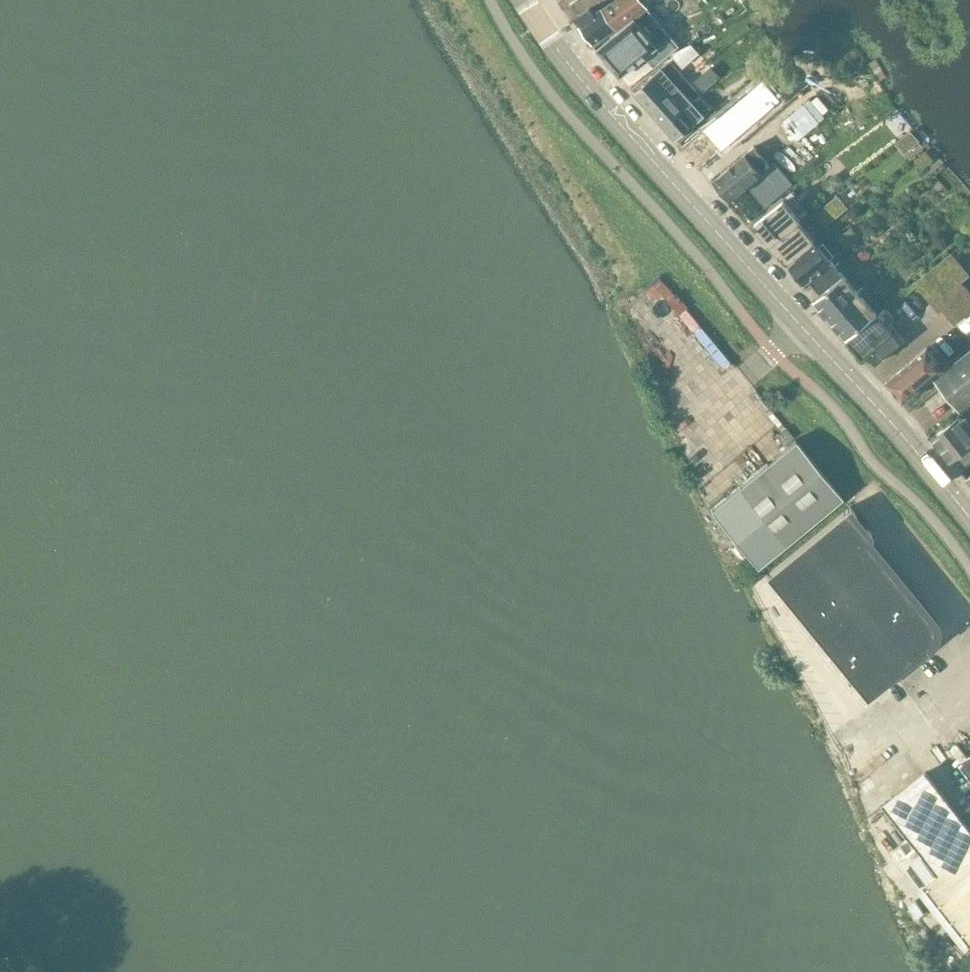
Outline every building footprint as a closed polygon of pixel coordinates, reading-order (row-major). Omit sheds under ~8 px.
[(574,19),(592,43),(616,25),(617,27),(638,12),(648,5),(648,4),(653,0),(612,0),(603,7),(594,13),(590,7),(574,19)] [(634,18),(598,49),(620,75),(645,55),(654,66),(678,45),(647,8),(635,19),(634,18)] [(683,67),(699,53),(691,43),(671,53),(683,67)] [(665,64),(633,91),(649,108),(664,125),(694,97),(679,80),(665,64)] [(695,80),(704,91),(720,76),(711,66),(695,80)] [(770,70),(704,128),(722,149),(788,91),(770,70)] [(694,97),(664,125),(679,143),(716,110),(713,106),(707,111),(694,97)] [(754,146),(712,180),(729,201),(746,187),(744,185),(770,164),(754,146)] [(762,172),(747,185),(765,206),(790,185),(771,164),(762,172)] [(828,179),(835,188),(845,181),(837,171),(828,179)] [(838,195),(816,213),(826,225),(848,207),(838,195)] [(784,199),(753,224),(770,245),(771,244),(803,217),(801,219),(784,199)] [(811,227),(803,217),(771,244),(786,263),(815,239),(808,230),(811,227)] [(844,247),(858,236),(850,226),(837,237),(844,247)] [(788,266),(804,284),(808,280),(831,260),(830,258),(834,254),(823,242),(818,245),(816,242),(788,266)] [(934,265),(914,282),(927,299),(932,295),(936,300),(961,281),(952,270),(961,263),(951,252),(934,265)] [(820,293),(812,301),(845,339),(883,306),(863,284),(862,286),(839,260),(835,264),(831,260),(808,280),(820,293)] [(883,306),(845,339),(862,358),(868,353),(876,363),(904,339),(890,322),(893,319),(894,316),(887,308),(883,307),(883,306)] [(889,379),(886,381),(904,403),(945,367),(927,346),(889,379)] [(934,378),(960,410),(969,402),(969,348),(934,378)] [(950,461),(969,444),(969,429),(958,415),(931,438),(950,461)] [(784,427),(775,435),(783,444),(792,436),(784,427)] [(756,566),(841,497),(841,496),(794,439),(709,509),(756,566)] [(864,531),(851,516),(854,513),(849,506),(764,575),(865,699),(897,673),(894,670),(908,658),(910,661),(927,648),(926,646),(928,643),(930,641),(931,638),(932,635),(933,632),(933,629),(932,626),(931,623),(930,620),(916,603),(912,607),(900,593),(904,589),(891,573),(886,576),(875,562),(879,558),(866,543),(869,540),(869,539),(870,538),(870,537),(870,536),(870,535),(870,534),(870,533),(869,531),(867,529),(864,531)] [(969,774),(969,755),(961,762),(969,774)] [(886,803),(941,872),(927,883),(969,937),(969,830),(924,772),(886,803)]
